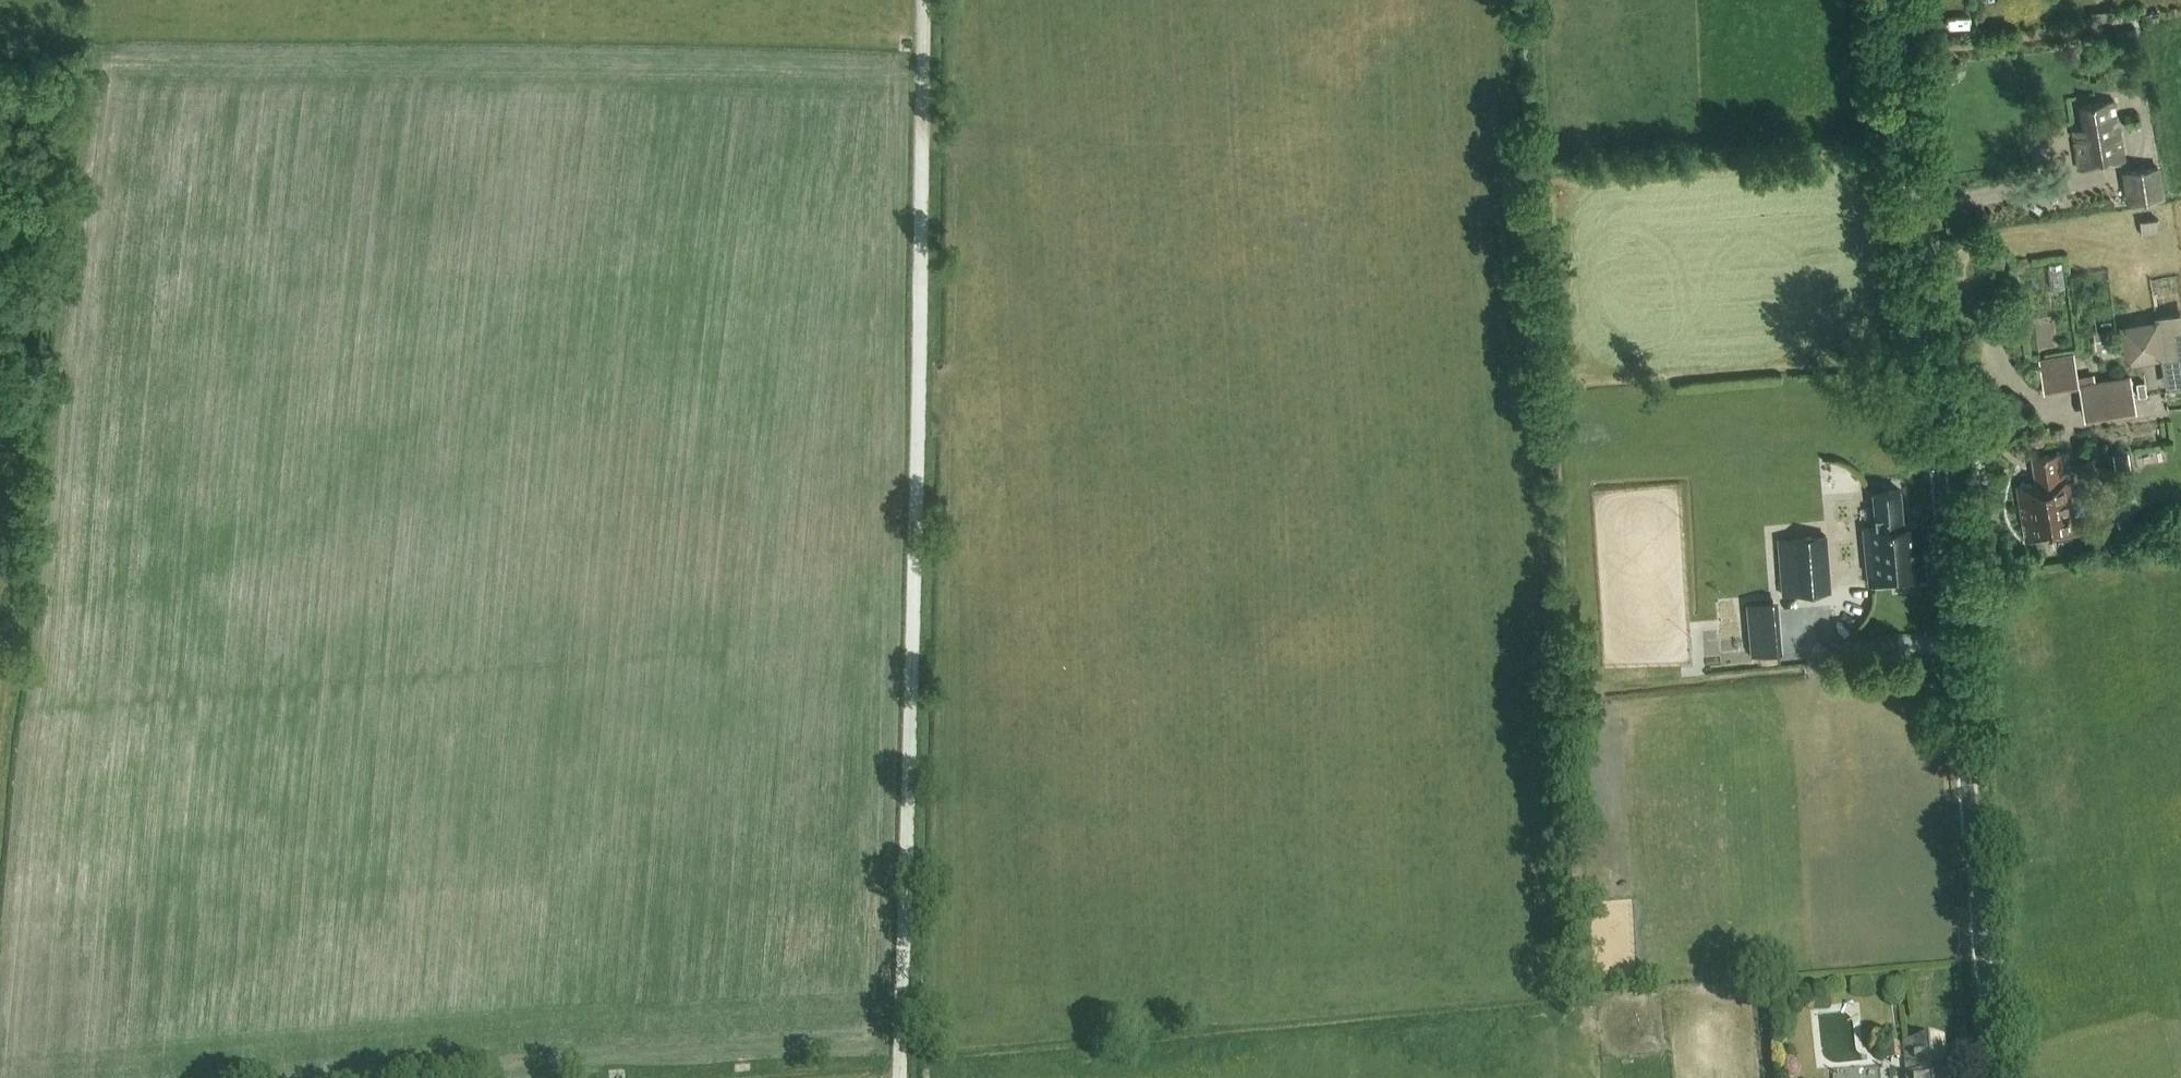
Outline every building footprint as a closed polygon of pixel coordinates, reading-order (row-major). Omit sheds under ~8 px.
[(2138,48),(2135,27),(2120,29),(2123,50),(2138,48)] [(2122,162),(2112,100),(2080,106),(2083,129),(2072,130),(2079,169),(2122,162)] [(2141,126),(2139,112),(2124,114),(2126,128),(2141,126)] [(2130,203),(2164,197),(2159,166),(2124,172),(2130,203)] [(2173,383),(2180,382),(2180,313),(2130,319),(2135,360),(2170,356),(2173,383)] [(2095,381),(2094,374),(2079,376),(2081,387),(2079,388),(2084,420),(2137,412),(2131,374),(2095,381)] [(2075,494),(2072,477),(2063,479),(2063,473),(2065,473),(2062,453),(2031,458),(2036,483),(2015,487),(2024,541),(2081,531),(2078,513),(2093,510),(2089,492),(2075,494)] [(2093,462),(2077,464),(2078,476),(2095,473),(2093,462)] [(1900,490),(1874,492),(1877,527),(1864,528),(1869,584),(1926,579),(1921,523),(1903,525),(1900,490)] [(1795,592),(1830,589),(1825,536),(1791,539),(1795,592)] [(1780,650),(1775,597),(1744,600),(1749,653),(1780,650)] [(1938,1040),(1903,1045),(1906,1064),(1904,1064),(1905,1077),(1953,1077),(1952,1065),(1947,1065),(1944,1040),(1938,1040)]
